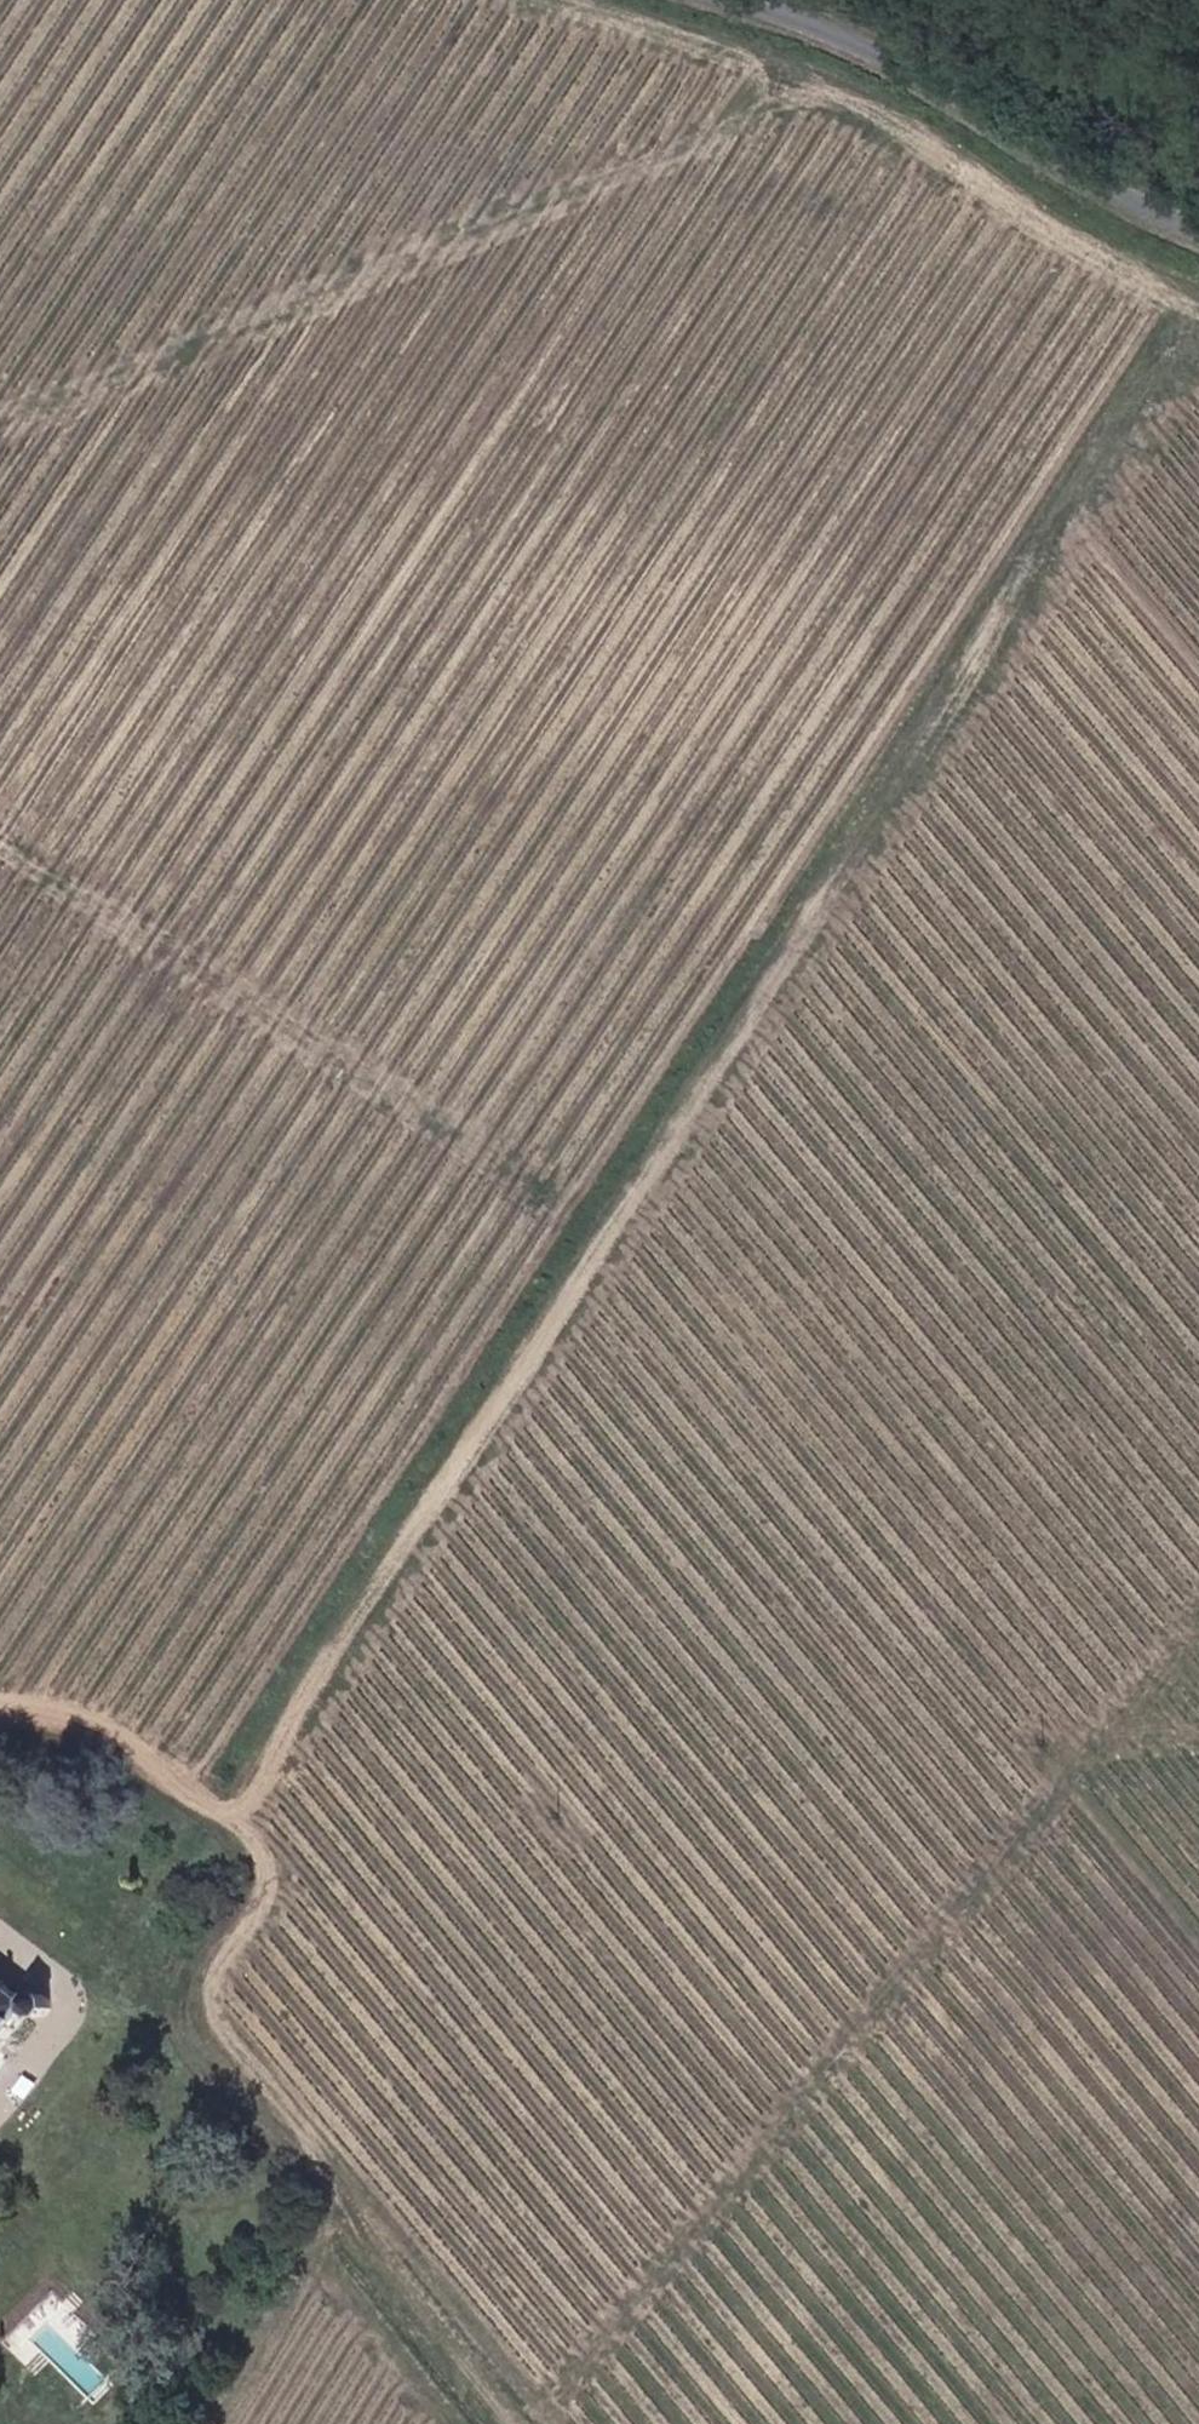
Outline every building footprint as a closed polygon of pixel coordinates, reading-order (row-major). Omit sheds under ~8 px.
[(33,2012),(47,2017),(55,2008),(54,1995),(44,1988),(35,2000),(0,1973),(0,2053),(33,2012)]
